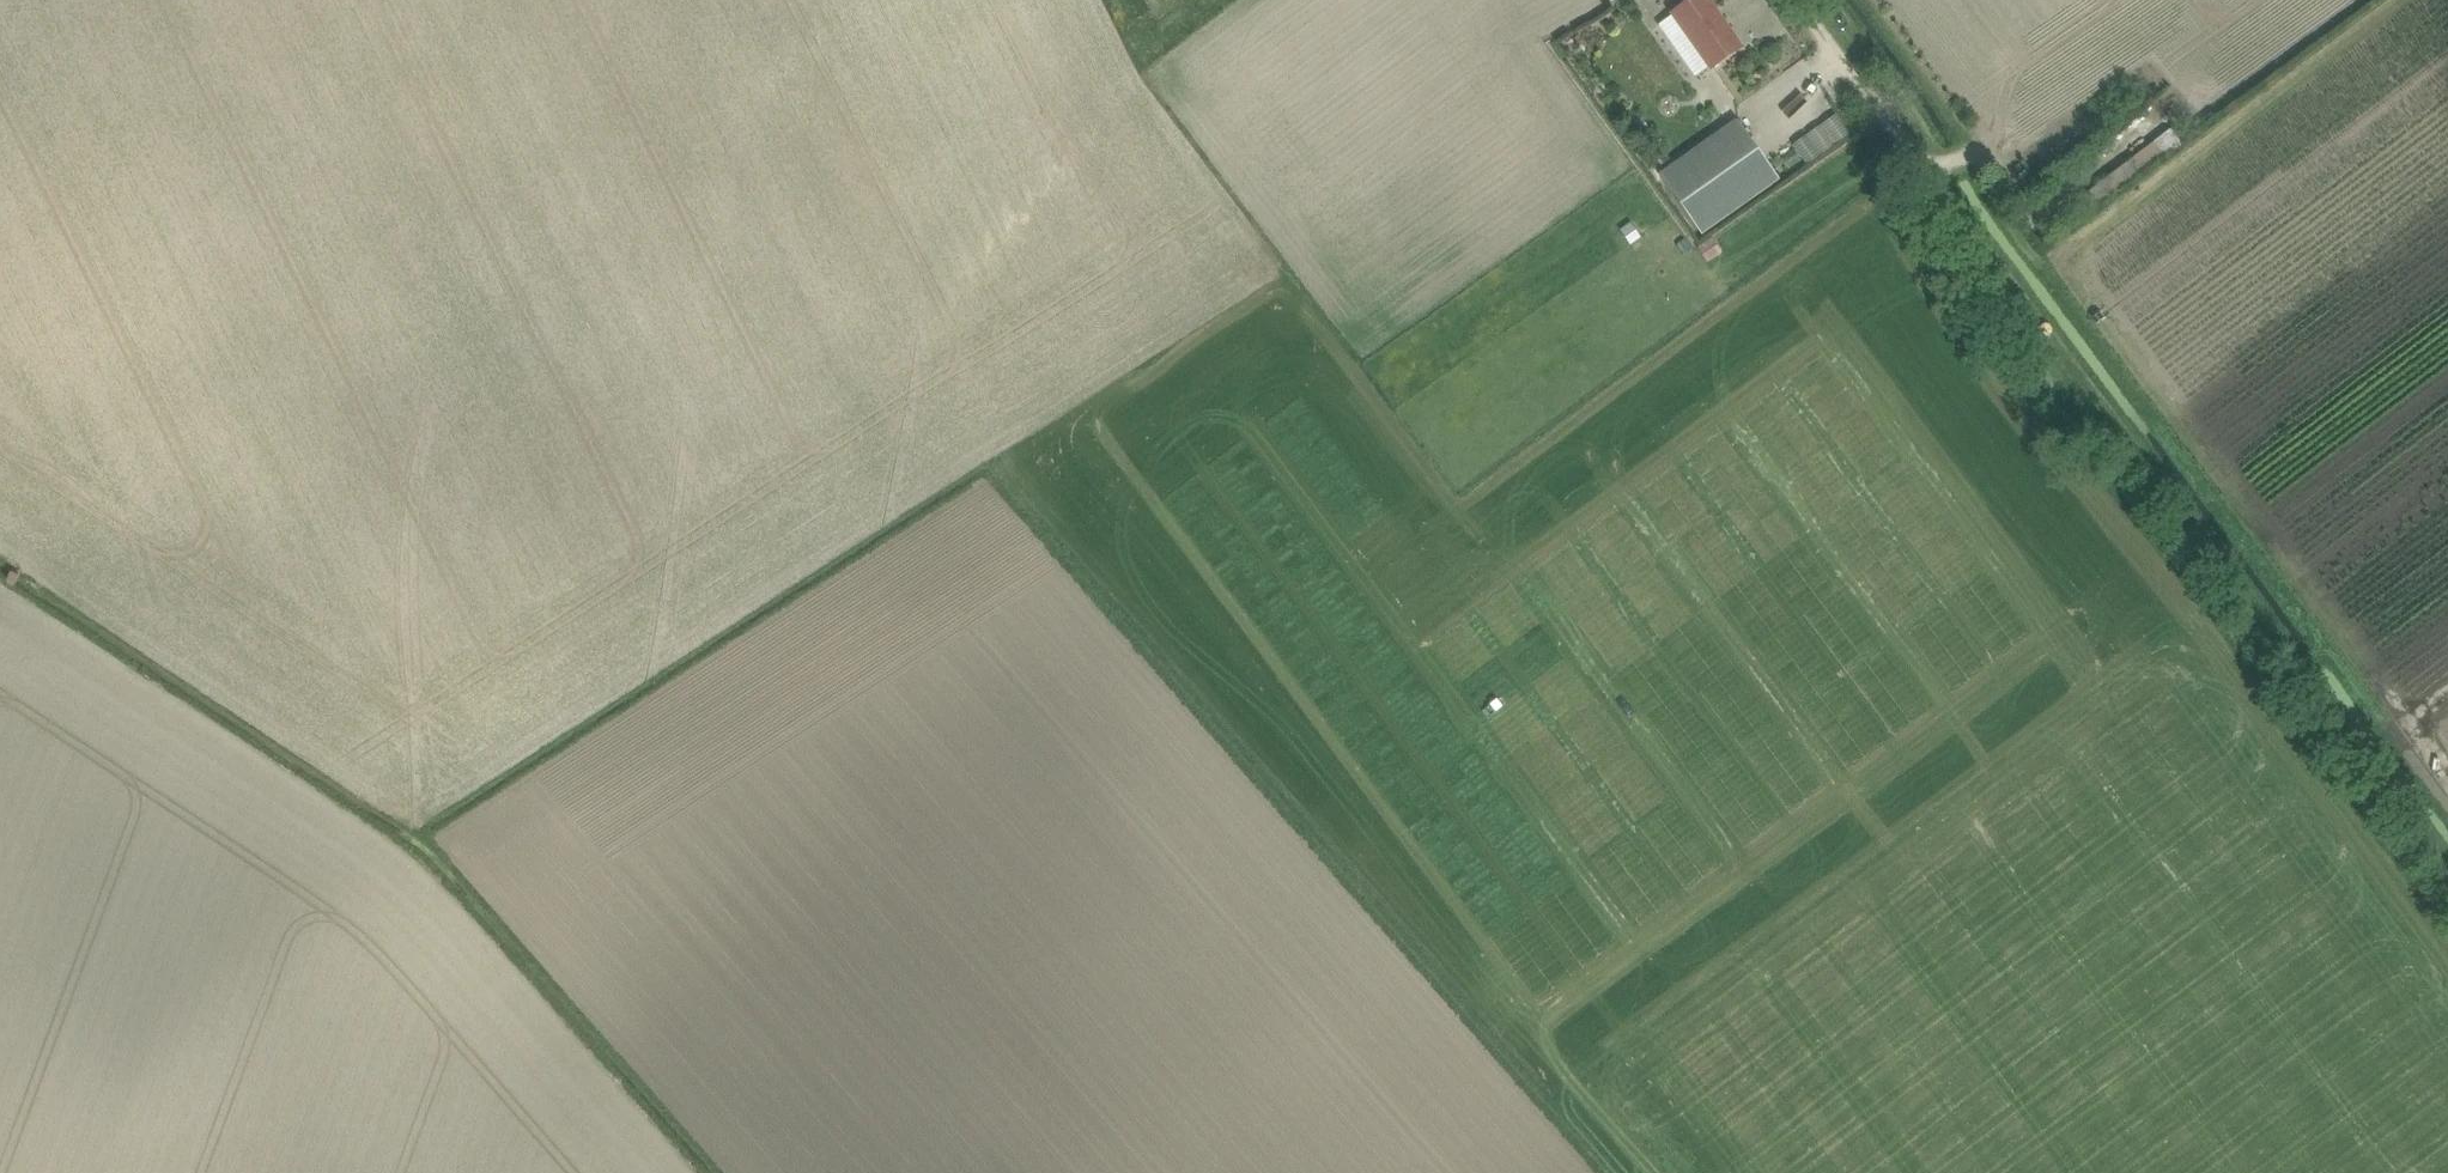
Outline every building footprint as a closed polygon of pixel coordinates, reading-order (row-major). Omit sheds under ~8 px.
[(1713,65),(1714,66),(1741,47),(1708,0),(1692,0),(1683,6),(1676,11),(1690,31),(1673,43),(1696,77),(1713,65)] [(1642,116),(1632,124),(1641,136),(1651,129),(1642,116)] [(1823,141),(1848,133),(1842,116),(1793,133),(1802,158),(1826,149),(1823,141)] [(1659,175),(1703,235),(1779,181),(1736,121),(1659,175)] [(1724,252),(1713,237),(1698,247),(1708,263),(1724,252)]
